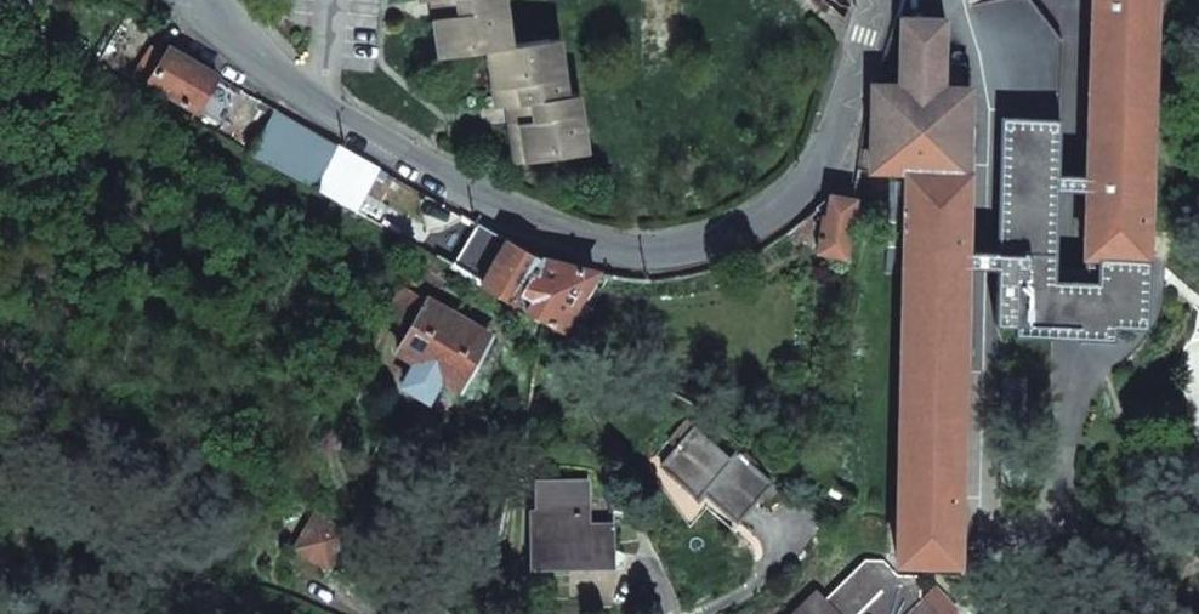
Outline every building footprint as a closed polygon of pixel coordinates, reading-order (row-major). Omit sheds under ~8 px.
[(515,161),(576,152),(573,133),(582,132),(577,93),(566,94),(560,56),(551,57),(549,39),(500,46),(497,27),(507,26),(503,0),(431,0),(439,55),(487,48),(496,106),(507,105),(515,161)] [(1085,258),(1148,259),(1156,0),(1093,0),(1085,258)] [(905,247),(897,560),(960,562),(972,70),(965,62),(945,62),(946,16),(921,16),(901,15),(900,82),(874,82),(865,107),(857,170),(889,171),(907,171),(905,247)] [(169,48),(148,83),(196,110),(216,75),(176,52),(169,48)] [(216,75),(196,110),(208,116),(228,82),(216,75)] [(249,152),(267,120),(229,99),(212,131),(249,152)] [(334,148),(271,113),(249,152),(311,187),(334,148)] [(311,187),(354,210),(379,167),(336,143),(334,148),(311,187)] [(680,157),(672,174),(688,182),(696,165),(680,157)] [(889,171),(887,247),(905,247),(907,171),(889,171)] [(822,223),(818,249),(845,255),(847,255),(856,199),(829,194),(827,215),(823,215),(822,223)] [(812,210),(787,230),(799,242),(818,249),(822,223),(813,221),(812,210)] [(477,223),(463,248),(479,256),(493,232),(482,225),(477,223)] [(436,256),(449,233),(436,225),(422,248),(436,256)] [(507,239),(482,282),(517,301),(521,292),(540,258),(523,248),(507,239)] [(561,327),(594,271),(540,258),(521,292),(532,299),(528,307),(561,327)] [(735,267),(727,270),(731,283),(738,280),(735,267)] [(386,313),(412,328),(429,300),(402,285),(386,313)] [(412,328),(399,350),(418,361),(442,375),(461,387),(490,337),(429,300),(412,328)] [(418,361),(405,383),(429,397),(442,375),(418,361)] [(696,427),(662,465),(693,492),(699,500),(705,492),(738,521),(772,482),(738,451),(731,458),(696,427)] [(531,511),(532,562),(549,562),(549,566),(590,566),(590,556),(616,556),(615,523),(589,523),(589,510),(589,498),(588,478),(536,479),(539,511),(531,511)] [(615,497),(589,498),(589,510),(589,523),(615,523),(615,497)] [(316,515),(296,548),(329,567),(348,534),(316,515)] [(794,613),(936,613),(923,600),(921,599),(922,575),(899,575),(885,560),(866,560),(825,600),(817,592),(794,613)] [(936,613),(953,613),(957,610),(936,588),(923,600),(936,613)]
